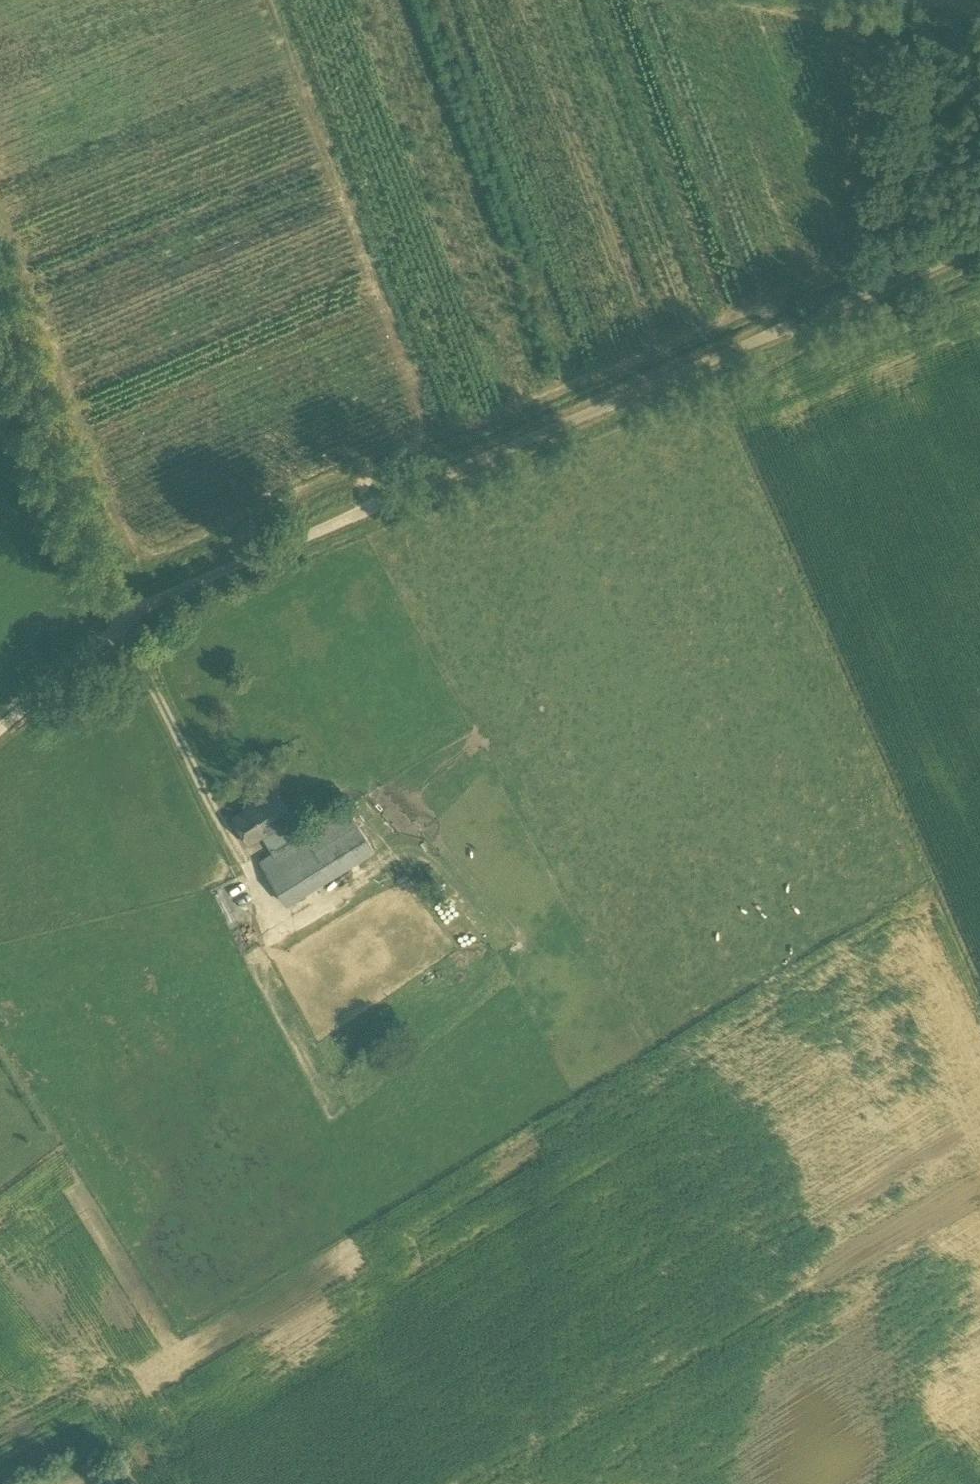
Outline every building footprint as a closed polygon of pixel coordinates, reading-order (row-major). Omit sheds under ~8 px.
[(291,843),(280,824),(292,817),(276,790),(234,816),(250,842),(263,834),(274,853),(262,859),(289,903),(374,851),(348,808),(291,843)]
